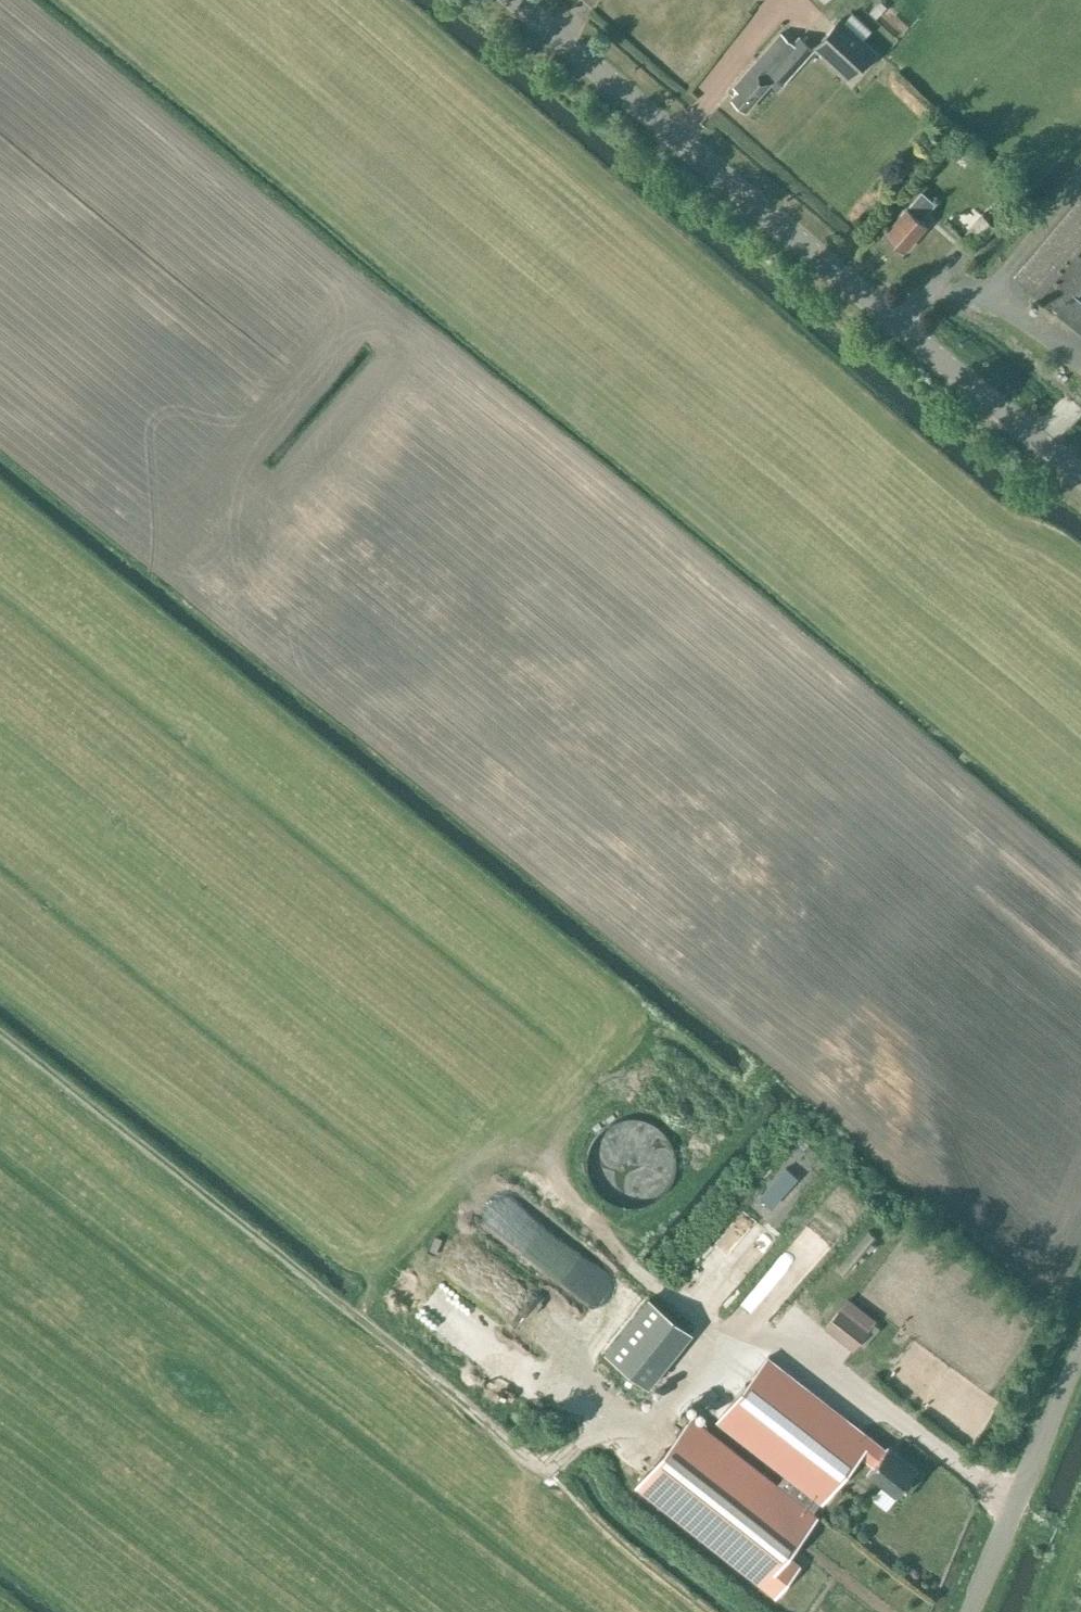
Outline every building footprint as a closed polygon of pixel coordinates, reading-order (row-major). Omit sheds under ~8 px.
[(849,76),(874,50),(875,49),(842,18),(816,45),(849,76)] [(780,82),(782,84),(812,50),(798,37),(792,44),(780,33),(734,85),(739,90),(732,97),(746,110),(771,82),(776,87),(780,82)] [(908,207),(885,232),(904,250),(927,224),(921,219),(935,203),(923,192),(909,207),(908,207)] [(1076,297),(1080,291),(1080,197),(1013,277),(1080,335),(1080,301),(1076,297)] [(1000,224),(986,212),(962,239),(976,251),(1000,224)] [(628,1206),(640,1205),(652,1201),(662,1194),(669,1185),(674,1174),(676,1161),(675,1150),(670,1139),(663,1129),(653,1122),(642,1118),(630,1117),(625,1118),(618,1119),(608,1124),(598,1132),(591,1142),(588,1154),(587,1166),(590,1178),(596,1189),(605,1197),(616,1203),(625,1205),(628,1206)] [(730,1243),(741,1251),(760,1223),(741,1210),(689,1285),(697,1291),(730,1243)] [(588,1267),(559,1236),(550,1244),(540,1234),(526,1247),(565,1289),(588,1267)] [(576,1283),(570,1291),(591,1307),(597,1299),(576,1283)] [(693,1331),(649,1295),(604,1351),(649,1387),(693,1331)] [(873,1322),(844,1300),(823,1327),(852,1349),(873,1322)] [(573,1373),(580,1362),(564,1352),(557,1363),(573,1373)] [(783,1368),(735,1429),(788,1470),(777,1483),(813,1511),(823,1498),(824,1499),(861,1453),(874,1463),(867,1472),(897,1495),(918,1468),(888,1445),(886,1448),(872,1438),(783,1368)] [(691,1416),(637,1485),(762,1584),(817,1515),(813,1511),(777,1483),(691,1416)]
